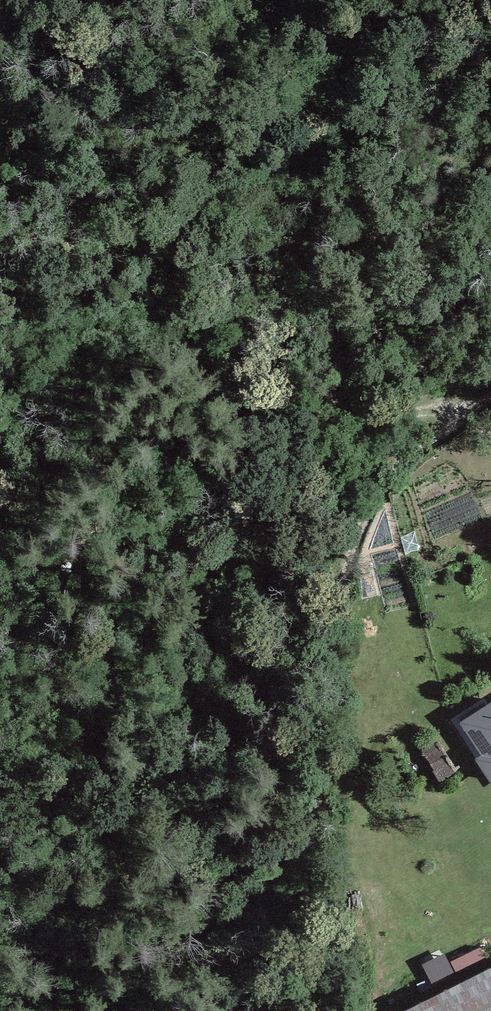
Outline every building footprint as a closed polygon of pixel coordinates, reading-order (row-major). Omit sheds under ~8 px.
[(463,726),(485,759),(480,763),(490,780),(490,707),(463,726)] [(390,1010),(490,1010),(490,961),(390,1010)]
